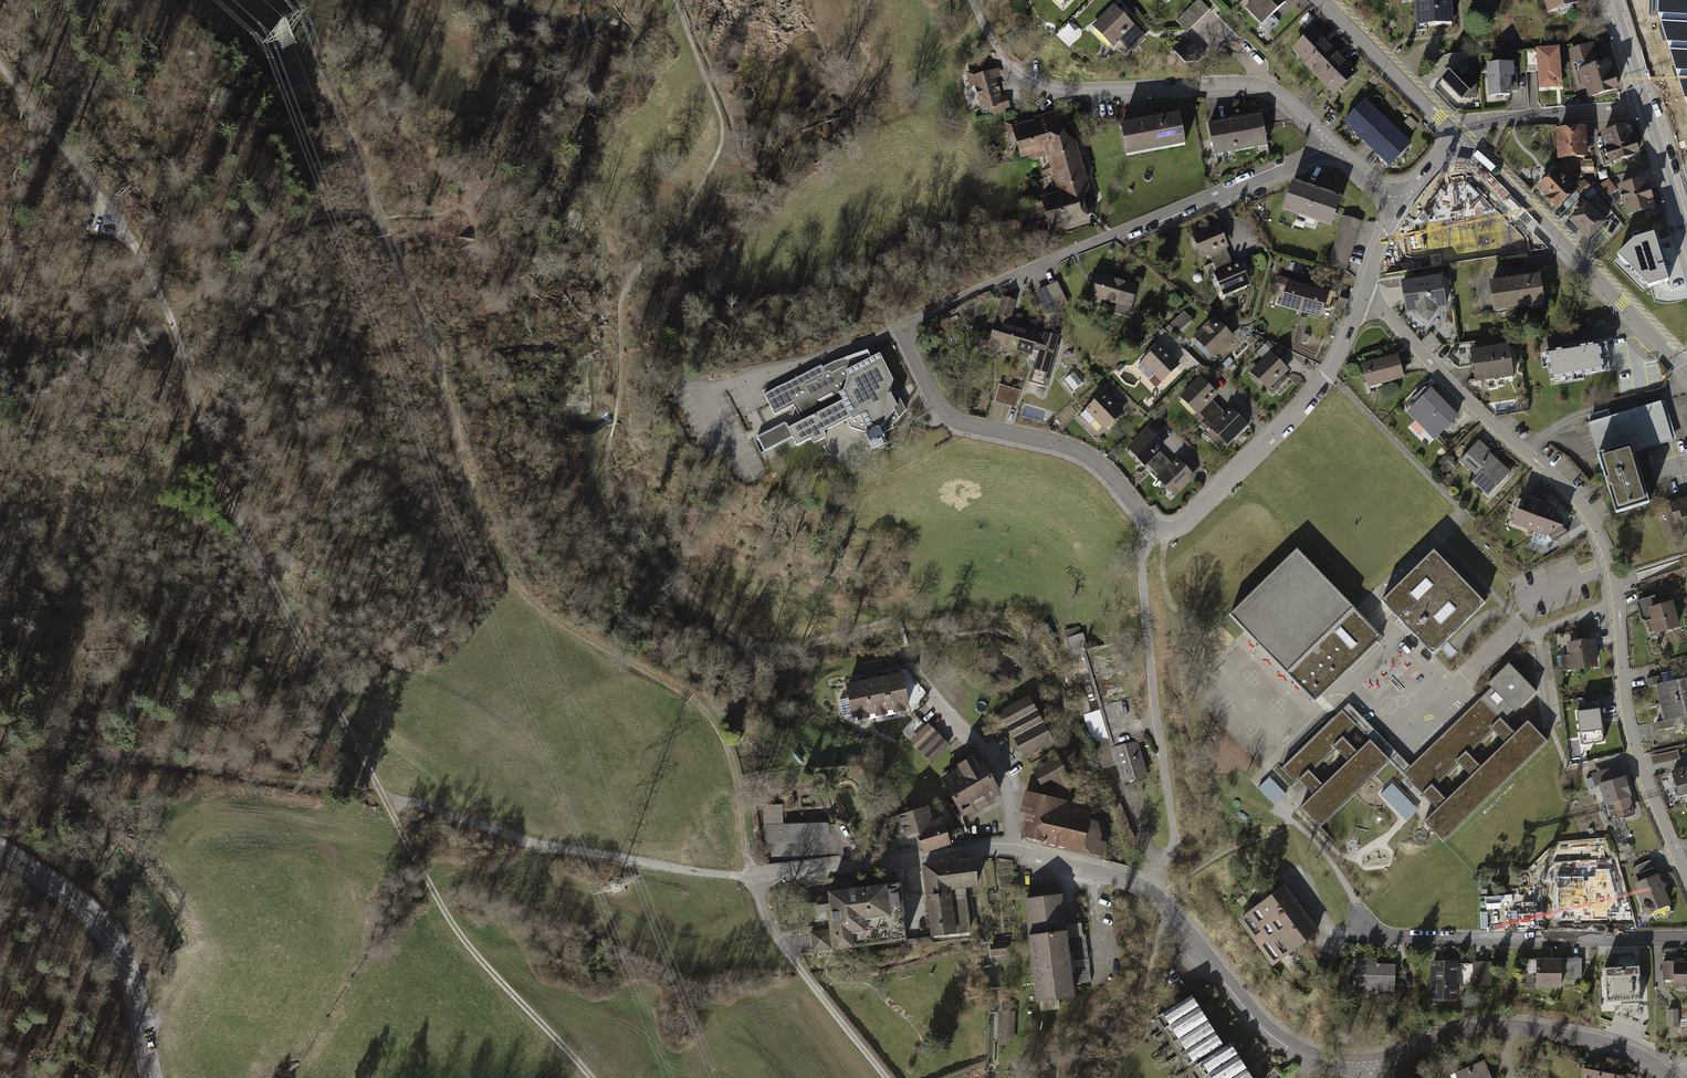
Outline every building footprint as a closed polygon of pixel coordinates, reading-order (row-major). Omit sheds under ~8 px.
[(1200,0),(1197,0),(1177,20),(1188,31),(1209,9),(1200,0)] [(1246,8),(1262,24),(1261,26),(1268,33),(1279,22),(1272,15),(1287,0),(1254,0),(1246,8)] [(1418,23),(1427,22),(1427,23),(1452,22),(1451,0),(1416,0),(1418,23)] [(1549,11),(1581,1),(1581,0),(1546,0),(1549,11)] [(1657,14),(1686,108),(1686,0),(1658,0),(1657,14)] [(1115,5),(1094,25),(1114,45),(1123,36),(1134,48),(1145,37),(1115,5)] [(1069,49),(1080,38),(1069,28),(1059,40),(1069,49)] [(1314,28),(1292,49),(1335,93),(1357,72),(1314,28)] [(1205,54),(1186,36),(1173,49),(1186,62),(1197,62),(1205,54)] [(1594,42),(1569,49),(1571,66),(1579,89),(1589,86),(1592,94),(1619,86),(1615,72),(1613,72),(1610,61),(1600,64),(1594,42)] [(1556,85),(1556,81),(1560,80),(1558,49),(1540,50),(1543,86),(1556,85)] [(1465,54),(1449,56),(1450,72),(1444,78),(1463,98),(1478,98),(1476,85),(1480,82),(1466,69),(1465,54)] [(1491,94),(1511,93),(1511,91),(1517,91),(1516,68),(1513,68),(1513,62),(1490,63),(1491,94)] [(1010,109),(1006,95),(1001,97),(996,78),(1000,76),(998,69),(987,72),(986,66),(965,72),(970,87),(975,86),(981,110),(990,108),(991,114),(1010,109)] [(1379,80),(1371,72),(1366,78),(1373,85),(1379,80)] [(1365,99),(1344,122),(1390,166),(1412,143),(1365,99)] [(1017,124),(1012,126),(1021,156),(1031,153),(1033,159),(1046,155),(1063,128),(1057,124),(1053,110),(1034,116),(1034,118),(1024,121),(1021,111),(1014,113),(1017,124)] [(1179,112),(1122,123),(1127,154),(1185,143),(1179,112)] [(1261,113),(1209,123),(1215,154),(1267,144),(1261,113)] [(1630,127),(1604,135),(1608,148),(1600,151),(1605,167),(1612,165),(1611,160),(1638,152),(1630,127)] [(1065,135),(1063,128),(1046,155),(1051,172),(1082,162),(1076,142),(1065,135)] [(1586,128),(1557,130),(1559,157),(1588,155),(1586,128)] [(1090,187),(1082,162),(1051,172),(1057,191),(1083,200),(1090,187)] [(1546,182),(1540,187),(1559,206),(1577,188),(1559,169),(1557,171),(1554,168),(1543,179),(1546,182)] [(1617,190),(1609,179),(1596,188),(1605,199),(1617,190)] [(1646,179),(1622,187),(1630,213),(1655,205),(1652,199),(1654,198),(1650,186),(1648,186),(1646,179)] [(1294,181),(1285,208),(1330,223),(1339,196),(1294,181)] [(1586,181),(1578,189),(1583,194),(1591,186),(1586,181)] [(1090,223),(1083,200),(1057,191),(1041,196),(1051,231),(1063,227),(1064,231),(1090,223)] [(1579,214),(1573,220),(1591,237),(1606,222),(1604,220),(1610,215),(1598,203),(1592,209),(1585,202),(1576,211),(1579,214)] [(1432,254),(1482,248),(1478,215),(1428,221),(1432,254)] [(1362,222),(1344,216),(1331,254),(1349,260),(1362,222)] [(1219,223),(1194,233),(1204,257),(1210,254),(1217,270),(1233,263),(1226,248),(1229,246),(1219,223)] [(1633,241),(1617,257),(1648,288),(1669,282),(1654,235),(1633,241)] [(1349,260),(1331,254),(1327,264),(1345,270),(1349,260)] [(1240,260),(1214,271),(1224,294),(1249,283),(1240,260)] [(1138,285),(1098,273),(1091,296),(1131,307),(1138,285)] [(1300,311),(1307,287),(1288,281),(1289,279),(1279,276),(1275,289),(1285,292),(1280,305),(1300,311)] [(1441,277),(1403,283),(1408,312),(1427,326),(1436,314),(1435,308),(1446,306),(1441,277)] [(1514,281),(1492,284),(1496,309),(1544,302),(1540,277),(1522,280),(1521,279),(1514,280),(1514,281)] [(1058,282),(1047,287),(1058,309),(1069,304),(1058,282)] [(1058,309),(1047,287),(1035,292),(1046,315),(1058,309)] [(1307,287),(1300,311),(1321,317),(1324,308),(1331,310),(1337,291),(1329,289),(1328,292),(1307,287)] [(1019,350),(1025,328),(1008,323),(1014,300),(1002,297),(996,321),(995,321),(991,333),(984,331),(979,348),(996,353),(998,345),(1019,350)] [(1192,320),(1184,311),(1171,323),(1178,332),(1192,320)] [(1216,317),(1195,337),(1213,356),(1234,337),(1216,317)] [(1057,336),(1025,328),(1019,350),(1033,355),(1032,360),(1036,361),(1034,368),(1032,368),(1028,382),(1047,387),(1058,346),(1054,345),(1057,336)] [(1273,346),(1268,341),(1257,352),(1262,357),(1273,346)] [(1160,343),(1141,361),(1143,363),(1136,369),(1147,381),(1155,374),(1161,381),(1179,364),(1160,343)] [(1568,350),(1547,353),(1551,379),(1565,377),(1564,374),(1582,371),(1582,374),(1604,371),(1602,359),(1607,358),(1605,344),(1574,349),(1568,351),(1568,350)] [(1508,347),(1471,352),(1476,379),(1483,378),(1484,384),(1489,389),(1496,388),(1494,376),(1512,373),(1508,347)] [(795,404),(804,421),(789,429),(787,424),(785,423),(783,423),(758,437),(764,451),(793,437),(798,445),(811,439),(813,444),(823,439),(824,437),(825,435),(823,433),(847,421),(850,427),(864,432),(871,449),(887,442),(882,434),(893,428),(892,426),(906,410),(896,391),(891,393),(890,390),(890,388),(891,385),(892,382),(894,381),(881,353),(871,357),(867,350),(834,362),(822,368),(821,366),(765,395),(775,414),(795,404)] [(1271,352),(1254,370),(1270,386),(1268,389),(1273,394),(1289,378),(1284,373),(1288,369),(1271,352)] [(1397,356),(1363,364),(1368,384),(1381,381),(1381,382),(1403,377),(1397,356)] [(1082,383),(1073,372),(1065,379),(1075,390),(1082,383)] [(1200,376),(1180,395),(1198,413),(1217,394),(1200,376)] [(1009,406),(1014,389),(999,384),(994,401),(1009,406)] [(1107,388),(1085,408),(1106,430),(1124,413),(1112,400),(1115,397),(1107,388)] [(1014,389),(1009,406),(1016,408),(1020,391),(1014,389)] [(1417,402),(1409,410),(1436,438),(1444,429),(1446,431),(1453,425),(1451,423),(1457,417),(1447,407),(1447,408),(1429,390),(1424,396),(1420,392),(1413,398),(1417,402)] [(1209,428),(1225,412),(1212,400),(1196,415),(1209,428)] [(1589,424),(1599,455),(1631,445),(1633,452),(1672,441),(1660,402),(1589,424)] [(1248,425),(1230,407),(1225,412),(1210,427),(1228,445),(1248,425)] [(1148,428),(1128,447),(1145,465),(1159,451),(1165,445),(1148,428)] [(1479,440),(1460,461),(1469,469),(1473,465),(1481,472),(1472,482),(1488,497),(1509,474),(1484,452),(1488,448),(1479,440)] [(1631,445),(1599,455),(1616,513),(1649,503),(1633,452),(1631,445)] [(1172,463),(1159,451),(1144,465),(1157,478),(1172,463)] [(1454,459),(1451,456),(1446,461),(1453,468),(1456,465),(1452,461),(1454,459)] [(1195,476),(1177,458),(1172,463),(1158,478),(1175,496),(1195,476)] [(1516,515),(1514,522),(1534,530),(1543,507),(1545,504),(1532,499),(1532,497),(1528,495),(1525,501),(1518,498),(1512,514),(1516,515)] [(1671,504),(1680,532),(1686,530),(1686,499),(1671,504)] [(1556,512),(1543,507),(1534,530),(1536,530),(1532,541),(1544,545),(1552,540),(1553,541),(1568,533),(1563,525),(1562,526),(1555,515),(1556,512)] [(1297,549),(1230,615),(1315,702),(1382,636),(1297,549)] [(1434,550),(1382,601),(1433,653),(1485,602),(1434,550)] [(1654,597),(1638,601),(1644,620),(1653,617),(1658,632),(1678,626),(1671,603),(1656,607),(1654,597)] [(1073,656),(1082,653),(1116,766),(1127,783),(1148,777),(1137,741),(1145,738),(1124,670),(1136,666),(1127,638),(1089,650),(1084,633),(1067,638),(1073,656)] [(1593,640),(1569,643),(1571,665),(1595,662),(1593,640)] [(882,659),(860,664),(862,673),(884,669),(882,659)] [(1424,822),(1443,841),(1547,740),(1529,722),(1516,734),(1503,720),(1513,710),(1515,712),(1536,692),(1509,663),(1487,683),(1491,687),(1480,698),(1488,706),(1480,714),(1478,713),(1452,739),(1454,740),(1446,748),(1444,746),(1418,772),(1419,773),(1411,781),(1410,782),(1437,809),(1424,822)] [(1665,702),(1686,697),(1686,677),(1686,671),(1648,680),(1649,687),(1661,684),(1665,702)] [(885,678),(892,710),(911,706),(904,674),(885,678)] [(867,682),(873,714),(877,714),(878,722),(888,720),(887,711),(892,710),(885,678),(867,682)] [(853,714),(854,718),(873,714),(867,682),(847,685),(850,698),(840,700),(843,716),(853,714)] [(1031,696),(1002,712),(1026,755),(1055,739),(1031,696)] [(1669,720),(1657,723),(1659,730),(1674,727),(1672,719),(1682,716),(1684,725),(1686,724),(1686,697),(1665,702),(1669,720)] [(1340,714),(1335,719),(1342,726),(1337,731),(1344,737),(1356,724),(1391,759),(1390,760),(1411,781),(1419,773),(1418,772),(1444,746),(1446,748),(1454,740),(1452,739),(1478,713),(1480,714),(1488,706),(1480,698),(1410,766),(1349,703),(1339,713),(1340,714)] [(1603,704),(1578,708),(1580,732),(1599,729),(1600,733),(1609,732),(1609,728),(1608,714),(1604,714),(1603,704)] [(1309,829),(1316,823),(1319,826),(1389,759),(1371,741),(1359,753),(1344,737),(1337,731),(1342,726),(1335,719),(1283,769),(1296,783),(1299,780),(1307,788),(1314,795),(1295,814),(1309,829)] [(928,724),(912,741),(933,762),(949,745),(928,724)] [(1666,753),(1668,761),(1679,758),(1677,751),(1666,753)] [(963,769),(945,780),(965,814),(1001,793),(981,759),(977,761),(975,757),(961,765),(963,769)] [(1059,757),(1038,769),(1047,786),(1055,782),(1060,790),(1073,783),(1059,757)] [(1672,772),(1680,796),(1686,794),(1686,768),(1672,772)] [(1611,782),(1601,785),(1606,802),(1608,802),(1610,807),(1615,806),(1619,817),(1632,813),(1627,796),(1630,795),(1625,778),(1617,780),(1615,773),(1609,775),(1611,782)] [(1276,804),(1285,795),(1268,777),(1258,786),(1276,804)] [(1394,787),(1390,783),(1381,792),(1384,796),(1394,787)] [(1414,807),(1394,787),(1384,796),(1404,817),(1414,807)] [(1066,803),(1035,796),(1025,837),(1104,855),(1107,843),(1099,841),(1101,836),(1097,825),(1098,821),(1074,816),(1075,812),(1065,810),(1066,803)] [(781,806),(766,806),(768,844),(829,842),(828,822),(781,823),(781,806)] [(932,824),(927,809),(888,820),(894,839),(919,832),(924,850),(949,842),(943,821),(932,824)] [(1624,828),(1613,832),(1622,861),(1633,857),(1624,828)] [(975,859),(925,864),(933,934),(970,930),(965,886),(978,885),(975,859)] [(1636,876),(1639,883),(1638,887),(1645,904),(1643,908),(1645,913),(1650,915),(1653,913),(1654,916),(1666,916),(1672,914),(1668,906),(1670,905),(1651,861),(1637,867),(1640,874),(1636,876)] [(1594,919),(1621,906),(1605,871),(1577,884),(1594,919)] [(1565,883),(1584,882),(1583,872),(1554,873),(1554,890),(1565,890),(1565,883)] [(814,950),(907,938),(900,883),(830,892),(832,904),(816,906),(818,920),(830,918),(831,930),(812,933),(814,950)] [(1319,932),(1285,886),(1239,920),(1272,966),(1319,932)] [(1027,900),(1039,1000),(1075,996),(1063,895),(1027,900)] [(1086,936),(1071,938),(1074,961),(1088,959),(1086,936)] [(992,946),(993,957),(1007,956),(1006,944),(992,946)] [(1582,959),(1537,959),(1537,988),(1562,988),(1563,969),(1571,969),(1571,980),(1582,980),(1582,959)] [(1395,962),(1357,960),(1356,990),(1394,991),(1395,962)] [(1664,963),(1664,980),(1674,980),(1674,986),(1686,986),(1686,964),(1679,964),(1679,961),(1675,961),(1675,963),(1664,963)] [(1432,962),(1432,1001),(1455,1002),(1456,962),(1432,962)] [(1491,963),(1474,963),(1474,985),(1490,985),(1491,963)] [(1637,963),(1603,965),(1606,999),(1639,997),(1637,963)] [(1089,966),(1074,968),(1076,984),(1091,982),(1089,966)] [(1170,1026),(1199,1008),(1191,996),(1162,1014),(1170,1026)] [(1178,1039),(1207,1021),(1199,1008),(1170,1026),(1178,1039)] [(1679,1027),(1678,1010),(1669,1010),(1670,1027),(1679,1027)] [(998,1047),(1015,1047),(1016,1011),(999,1011),(998,1047)] [(1186,1051),(1215,1033),(1207,1021),(1178,1039),(1186,1051)] [(1194,1063),(1223,1045),(1215,1033),(1186,1051),(1194,1063)] [(1209,1075),(1238,1056),(1230,1044),(1201,1063),(1209,1075)] [(1246,1068),(1238,1056),(1209,1075),(1211,1077),(1231,1077),(1246,1068)] [(1456,1073),(1458,1077),(1492,1077),(1485,1061),(1456,1073)] [(1246,1069),(1231,1077),(1252,1077),(1246,1069)]
